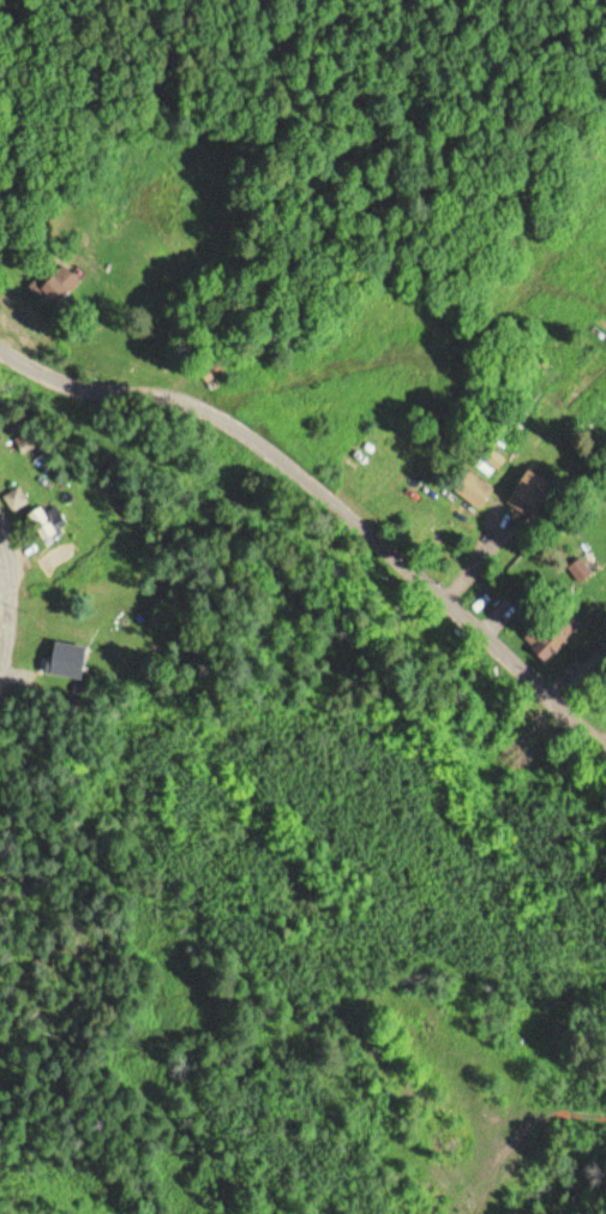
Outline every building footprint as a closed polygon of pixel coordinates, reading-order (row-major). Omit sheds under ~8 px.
[(57,311),(86,284),(62,259),(33,285),(57,311)] [(535,467),(508,505),(534,523),(561,485),(535,467)] [(481,510),(497,491),(472,471),(456,491),(481,510)] [(30,502),(21,487),(4,497),(13,512),(30,502)] [(50,526),(50,511),(33,510),(32,526),(50,526)] [(564,623),(528,625),(531,659),(566,657),(564,623)] [(571,656),(561,675),(600,697),(605,685),(605,649),(597,644),(586,664),(571,656)]
